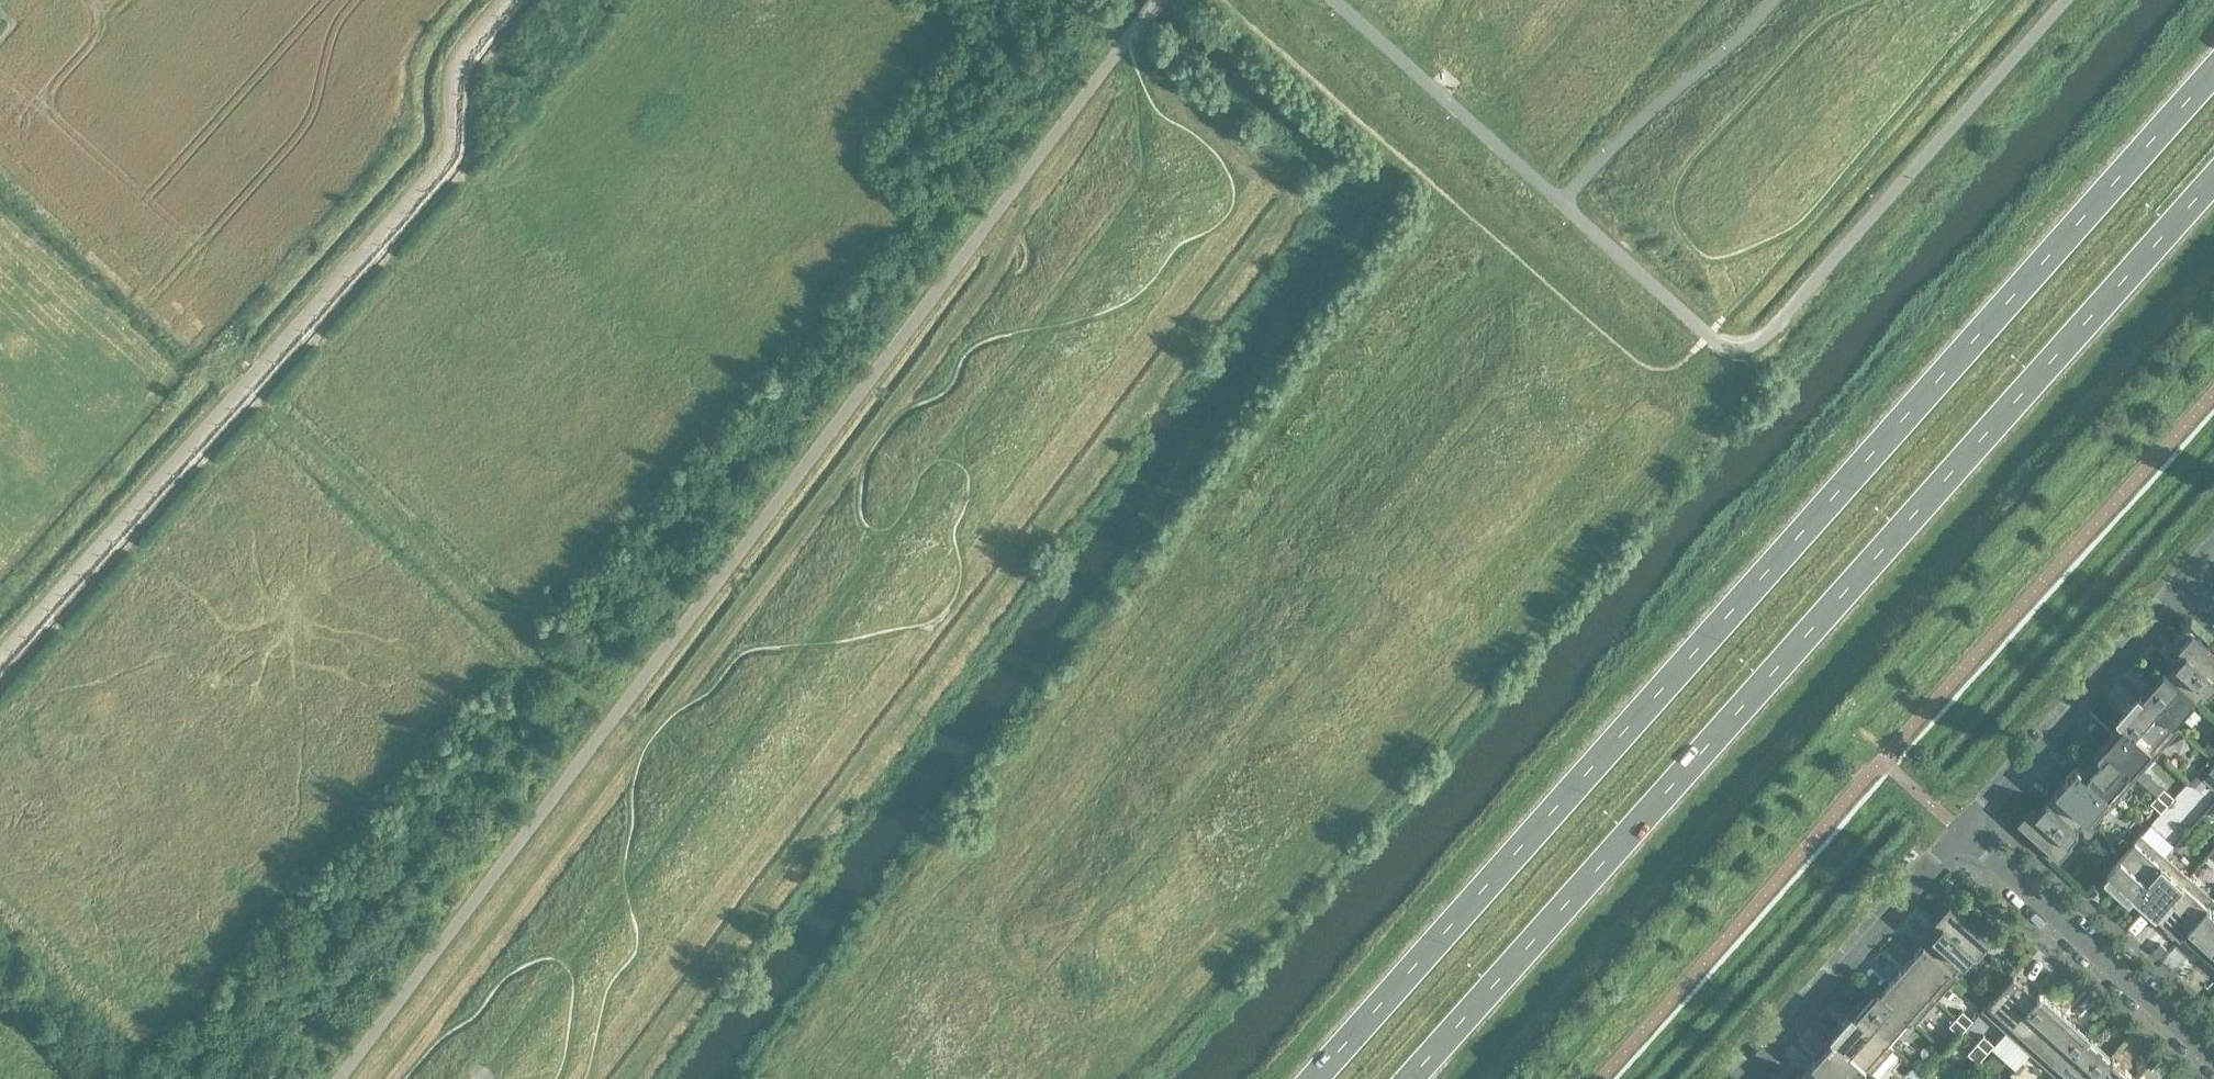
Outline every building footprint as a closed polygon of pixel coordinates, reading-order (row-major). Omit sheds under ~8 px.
[(2162,671),(2201,705),(2202,704),(2199,701),(2213,685),(2213,652),(2198,638),(2167,673),(2164,670),(2163,671),(2162,671)] [(2201,705),(2162,671),(2141,695),(2180,729),(2180,728),(2174,722),(2194,700),(2200,706),(2201,705)] [(2180,729),(2141,695),(2119,719),(2122,722),(2158,753),(2160,751),(2180,729)] [(2158,753),(2122,722),(2102,745),(2101,746),(2137,777),(2158,753)] [(2137,777),(2101,746),(2081,768),(2078,765),(2077,766),(2076,767),(2115,801),(2137,777)] [(2115,801),(2076,767),(2055,791),(2094,825),(2094,824),(2115,801)] [(2164,788),(2157,795),(2168,804),(2174,797),(2164,788)] [(2093,825),(2094,825),(2055,791),(2023,826),(2041,841),(2037,846),(2051,859),(2087,820),(2093,825)] [(2161,812),(2168,804),(2157,795),(2151,802),(2161,812)] [(2141,833),(2107,871),(2132,893),(2166,855),(2141,833)] [(2166,855),(2132,893),(2155,914),(2190,876),(2166,855)] [(2190,876),(2155,914),(2179,936),(2213,898),(2190,876)] [(2179,936),(2180,937),(2183,933),(2206,954),(2213,945),(2213,910),(2209,905),(2213,899),(2213,898),(2179,936)] [(1955,909),(1923,944),(1958,976),(1959,975),(1956,973),(1991,933),(1977,919),(1972,924),(1955,909)] [(1958,976),(1923,944),(1902,968),(1937,1000),(1958,976)] [(1937,1000),(1902,968),(1881,991),(1878,989),(1877,989),(1915,1024),(1937,1000)] [(2037,995),(2013,974),(1982,1009),(2006,1031),(2040,993),(2040,992),(2037,995)] [(1915,1024),(1877,989),(1856,1013),(1894,1048),(1895,1047),(1888,1041),(1908,1019),(1914,1025),(1915,1024)] [(2064,1014),(2040,993),(2006,1031),(2030,1052),(2064,1014)] [(1963,1010),(1956,1018),(1967,1027),(1973,1020),(1963,1010)] [(1894,1048),(1856,1013),(1855,1014),(1834,1037),(1872,1071),(1894,1048)] [(2088,1035),(2064,1014),(2030,1052),(2054,1074),(2088,1035)] [(1960,1034),(1967,1027),(1956,1018),(1950,1025),(1960,1034)] [(1984,1035),(1978,1042),(1988,1052),(1995,1044),(1984,1035)] [(2088,1035),(2054,1074),(2055,1074),(2061,1068),(2073,1078),(2092,1078),(2112,1057),(2088,1035)] [(1834,1037),(1833,1038),(1835,1040),(1815,1062),(1813,1060),(1813,1061),(1833,1078),(1851,1078),(1863,1065),(1872,1072),(1872,1071),(1834,1037)] [(1982,1059),(1988,1052),(1978,1042),(1971,1049),(1982,1059)] [(2112,1057),(2092,1078),(2135,1078),(2136,1078),(2112,1057)] [(1813,1061),(1796,1078),(1833,1078),(1813,1061)]
